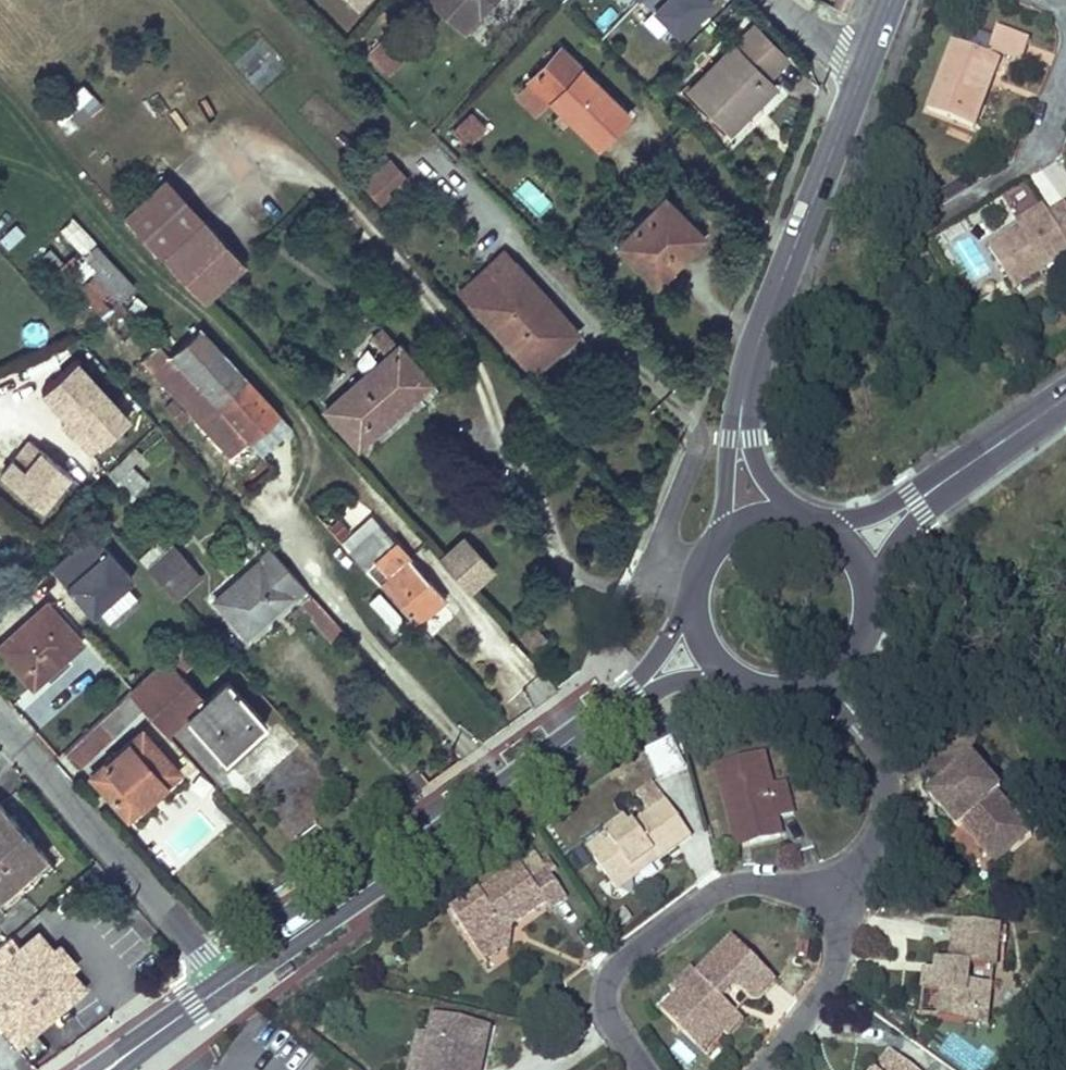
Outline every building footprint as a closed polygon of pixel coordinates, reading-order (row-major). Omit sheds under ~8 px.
[(488,0),(432,0),(463,28),(488,0)] [(853,0),(835,0),(832,6),(848,14),(853,0)] [(740,104),(766,78),(786,58),(753,25),(688,91),(728,131),(748,112),(740,104)] [(974,127),(990,87),(982,84),(992,56),(1000,59),(1002,54),(1023,61),(1031,41),(998,29),(989,54),(954,41),(928,110),(974,127)] [(628,115),(559,47),(528,79),(560,111),(569,120),(597,147),(628,115)] [(990,87),(1000,59),(992,56),(982,84),(990,87)] [(748,112),(773,86),(766,78),(740,104),(748,112)] [(47,119),(56,129),(88,100),(78,89),(47,119)] [(569,120),(560,111),(553,119),(562,127),(569,120)] [(466,145),(485,126),(472,113),(453,133),(466,145)] [(375,211),(405,184),(386,162),(355,190),(375,211)] [(861,193),(868,175),(861,173),(854,191),(861,193)] [(526,177),(513,190),(540,216),(553,203),(526,177)] [(203,220),(164,178),(124,215),(148,241),(163,257),(203,220)] [(1019,191),(1008,204),(1024,218),(1035,205),(1019,191)] [(655,281),(701,234),(664,197),(617,243),(655,281)] [(1022,228),(1048,212),(1045,206),(1019,223),(1022,228)] [(1065,256),(1065,208),(1052,217),(1048,212),(1022,228),(990,249),(1014,288),(1065,256)] [(136,287),(72,214),(56,229),(120,301),(136,287)] [(243,262),(204,219),(203,220),(163,257),(203,301),(243,262)] [(499,255),(451,299),(521,376),(546,353),(554,361),(576,340),(499,255)] [(119,300),(102,281),(93,273),(75,288),(101,316),(119,300)] [(253,385),(199,328),(170,356),(222,412),(253,385)] [(402,350),(383,328),(371,338),(386,356),(374,366),(378,371),(402,350)] [(222,412),(170,356),(158,343),(141,359),(175,397),(165,406),(180,422),(190,413),(229,456),(247,439),(222,412)] [(406,393),(426,377),(402,350),(378,371),(374,366),(324,409),(356,446),(411,398),(406,393)] [(528,384),(554,361),(546,353),(521,376),(528,384)] [(42,396),(92,452),(130,418),(79,362),(42,396)] [(411,398),(430,382),(426,377),(406,393),(411,398)] [(248,440),(278,413),(253,385),(222,412),(247,439),(248,440)] [(70,476),(29,445),(3,479),(45,510),(70,476)] [(356,501),(341,517),(355,529),(369,513),(356,501)] [(393,542),(371,518),(362,525),(369,533),(371,531),(387,548),(393,542)] [(446,597),(393,542),(387,548),(371,531),(369,533),(362,525),(343,544),(349,551),(365,568),(380,584),(417,623),(418,622),(417,621),(443,598),(444,599),(446,597)] [(102,630),(145,598),(95,533),(52,565),(102,630)] [(491,570),(463,539),(440,560),(468,591),(491,570)] [(201,576),(173,545),(147,568),(175,599),(201,576)] [(290,595),(302,584),(271,549),(215,600),(246,635),(290,595)] [(293,599),(306,588),(302,584),(290,595),(293,599)] [(391,627),(403,618),(380,590),(369,599),(391,627)] [(330,641),(343,629),(310,592),(296,604),(330,641)] [(46,604),(0,646),(0,650),(32,686),(44,675),(65,657),(81,642),(46,604)] [(534,652),(547,638),(534,625),(521,640),(534,652)] [(49,681),(70,663),(65,657),(44,675),(49,681)] [(223,760),(265,722),(227,680),(205,700),(166,658),(128,693),(141,707),(167,735),(185,719),(223,760)] [(76,767),(141,707),(128,693),(63,753),(76,767)] [(127,817),(177,772),(141,731),(90,776),(127,817)] [(658,781),(687,768),(676,743),(647,756),(658,781)] [(794,813),(786,784),(773,787),(765,756),(718,768),(730,817),(744,813),(751,844),(782,836),(777,818),(794,813)] [(1032,835),(998,796),(1003,792),(973,759),(930,796),(959,830),(963,826),(998,865),(1032,835)] [(659,860),(692,837),(668,803),(632,828),(627,821),(607,835),(611,841),(607,851),(595,859),(611,883),(654,852),(659,860)] [(46,856),(0,804),(0,897),(46,856)] [(751,844),(744,813),(730,817),(738,848),(751,844)] [(607,851),(611,841),(607,835),(587,848),(595,859),(607,851)] [(616,890),(659,860),(654,852),(611,883),(616,890)] [(550,909),(567,898),(550,874),(557,869),(550,860),(544,864),(537,855),(452,912),(477,950),(493,939),(505,941),(507,930),(499,918),(509,912),(516,922),(517,923),(546,903),(550,909)] [(0,897),(0,908),(4,913),(55,866),(46,856),(0,897)] [(486,962),(509,946),(513,925),(516,922),(509,912),(499,918),(507,930),(505,941),(493,939),(477,950),(486,962)] [(979,1025),(983,985),(969,984),(971,967),(996,969),(1001,928),(956,924),(952,964),(951,975),(937,973),(926,972),(924,992),(944,994),(941,1021),(979,1025)] [(354,949),(370,937),(365,931),(350,943),(354,949)] [(37,946),(44,941),(38,933),(31,939),(37,946)] [(44,941),(37,946),(31,939),(0,966),(0,1026),(16,1045),(77,993),(71,986),(77,980),(68,970),(61,961),(53,951),(44,941)] [(757,1002),(777,982),(735,940),(721,954),(721,962),(712,962),(699,975),(693,970),(671,991),(677,997),(663,1012),(697,1047),(721,1022),(716,1016),(727,1004),(724,1000),(731,992),(732,989),(740,990),(752,1002),(757,1002)] [(75,963),(60,945),(53,951),(61,961),(68,970),(75,963)] [(721,962),(721,954),(712,962),(721,962)] [(951,975),(952,964),(938,962),(937,973),(951,975)] [(77,993),(83,987),(77,980),(71,986),(77,993)] [(989,1025),(993,986),(983,985),(979,1025),(989,1025)] [(729,1037),(744,1021),(727,1004),(716,1016),(721,1022),(697,1047),(703,1053),(725,1032),(729,1037)] [(490,1028),(436,1016),(431,1039),(424,1069),(474,1069),(475,1068),(480,1069),(490,1028)] [(431,1039),(420,1038),(413,1069),(424,1069),(431,1039)] [(893,1054),(881,1069),(915,1069),(893,1054)]
